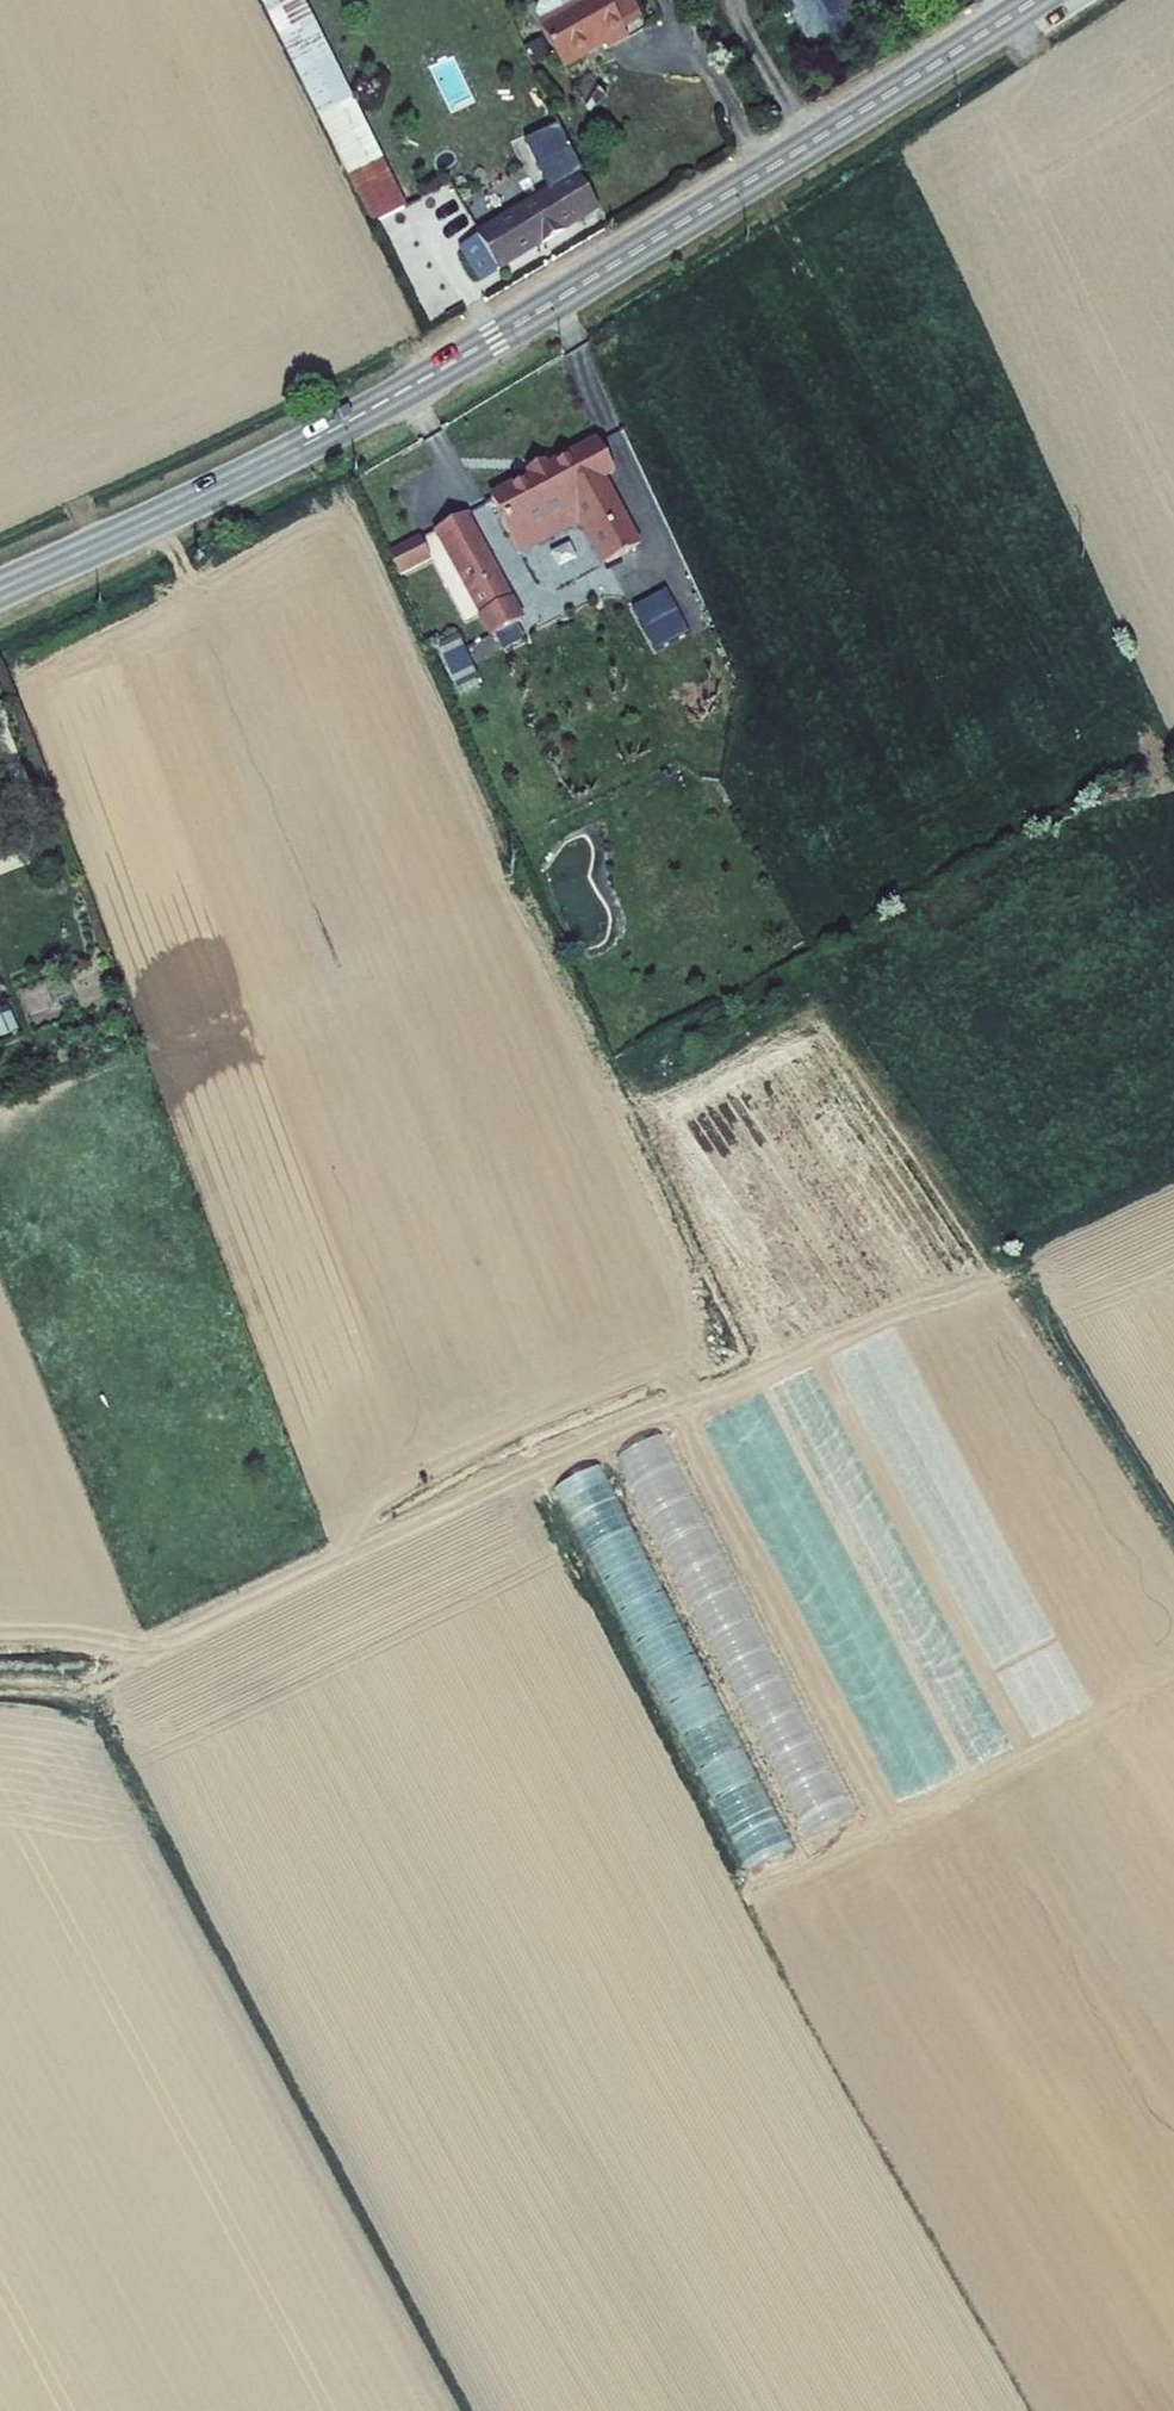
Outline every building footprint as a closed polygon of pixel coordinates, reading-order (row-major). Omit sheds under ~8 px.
[(306,0),(262,0),(375,220),(407,204),(306,0)] [(566,64),(587,57),(590,52),(609,44),(610,47),(629,36),(625,25),(644,15),(635,0),(571,0),(558,8),(552,11),(546,13),(544,15),(541,16),(566,64)] [(786,34),(835,1),(835,0),(763,0),(786,34)] [(562,191),(465,247),(455,254),(474,287),(599,217),(567,147),(546,158),(562,191)] [(594,480),(609,472),(592,437),(487,493),(510,539),(568,509),(599,568),(629,553),(613,523),(594,480)] [(427,526),(470,613),(462,619),(473,639),(505,624),(453,514),(427,526)] [(381,551),(391,573),(423,555),(413,535),(381,551)] [(628,1455),(795,1842),(843,1822),(676,1434),(628,1455)] [(561,1484),(740,1873),(786,1852),(607,1463),(561,1484)]
